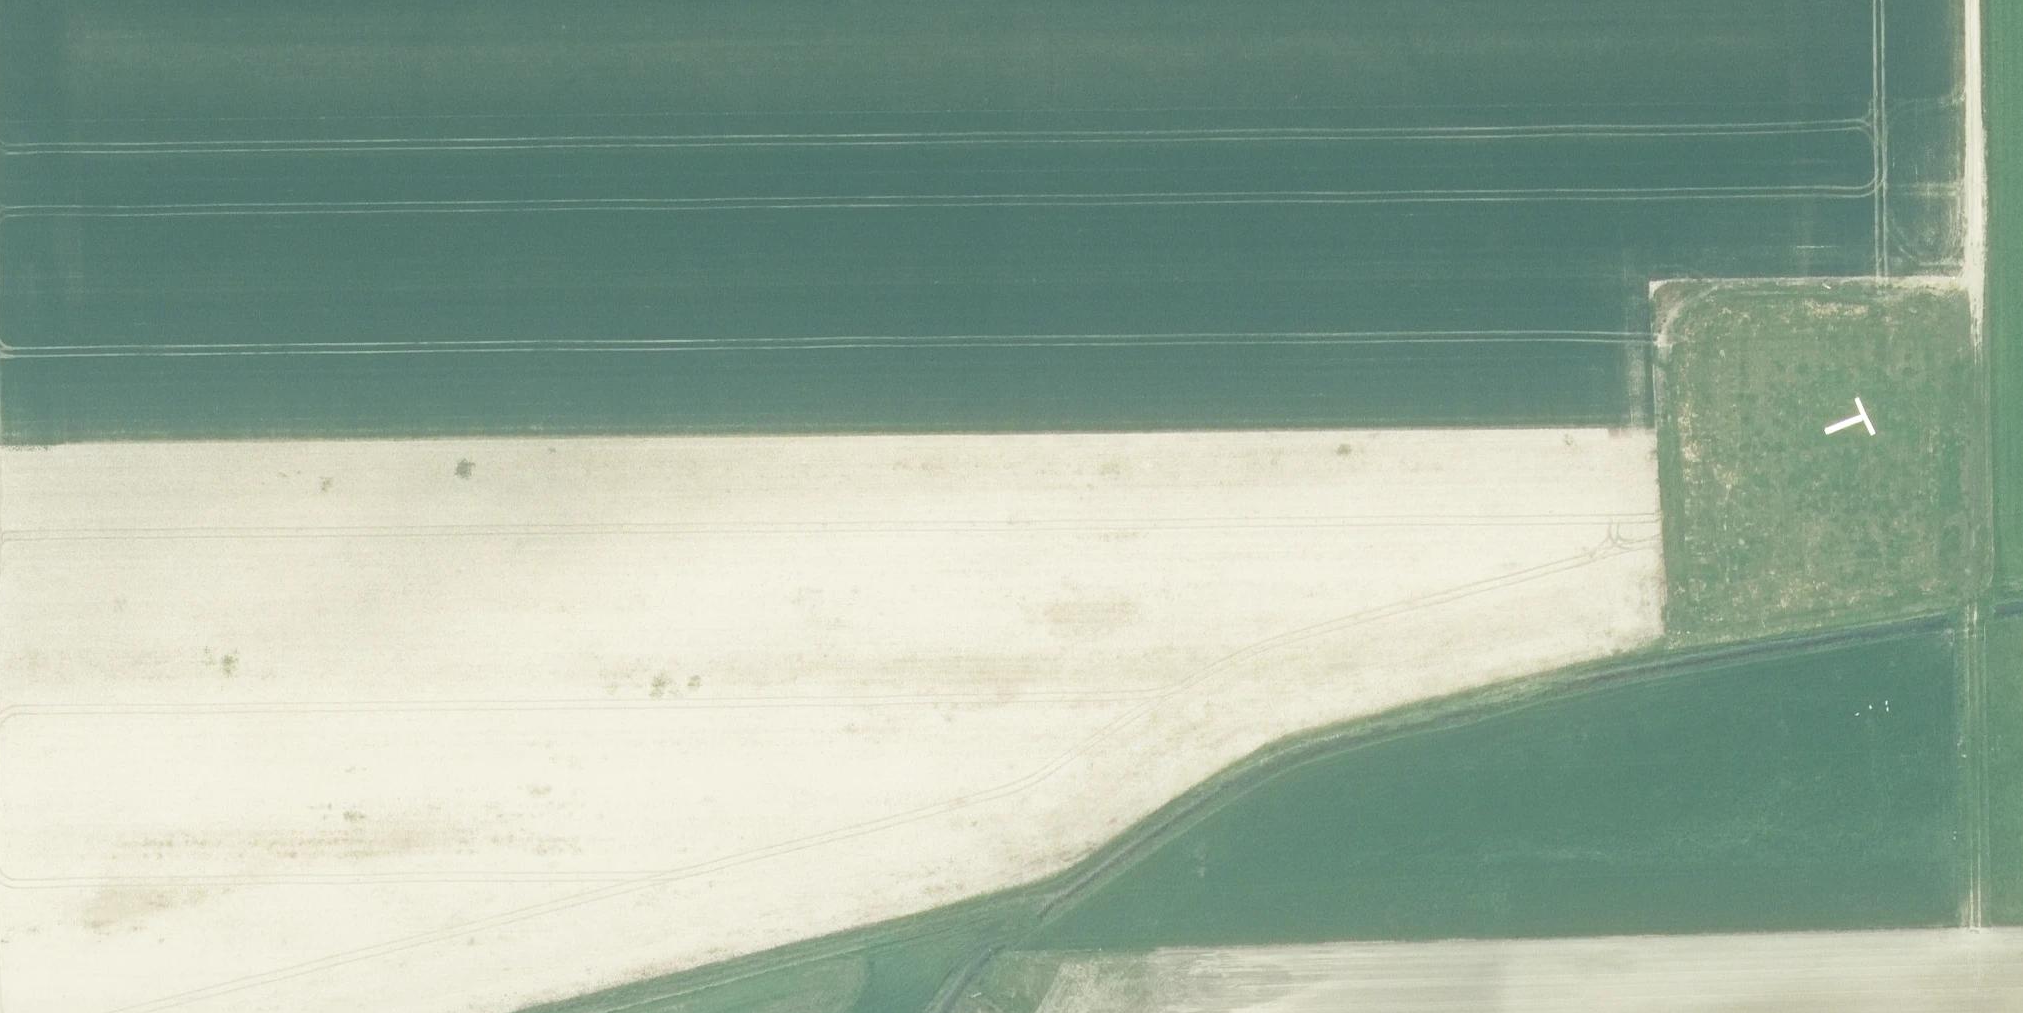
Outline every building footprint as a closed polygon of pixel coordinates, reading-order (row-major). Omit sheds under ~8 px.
[(1039,942),(1052,932),(1046,924),(1033,935),(1039,942)]
